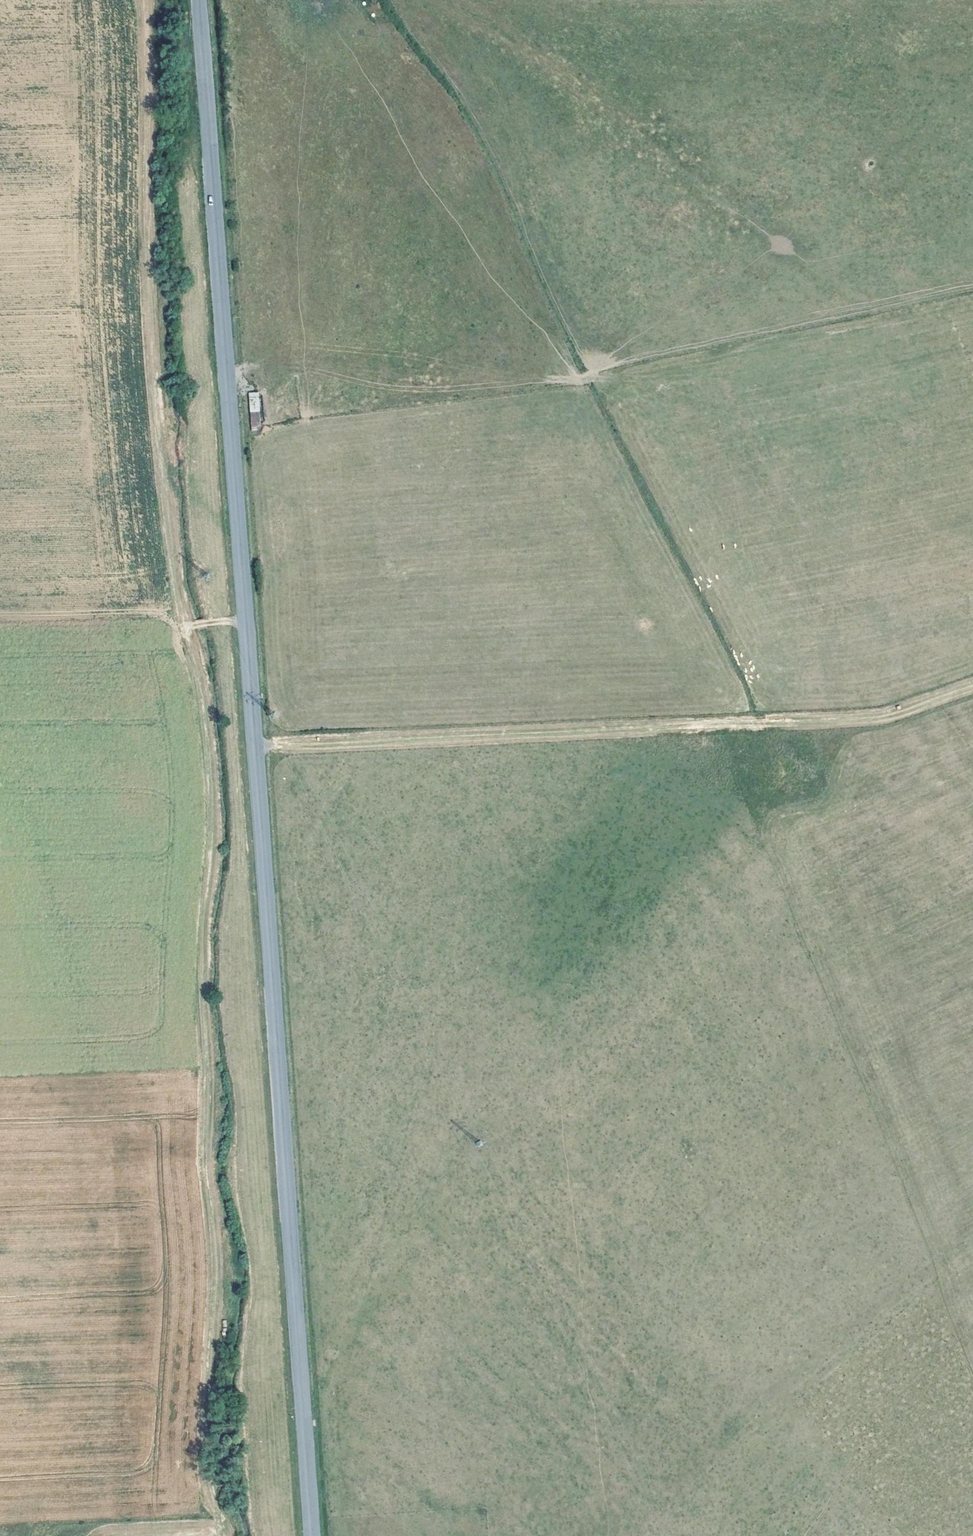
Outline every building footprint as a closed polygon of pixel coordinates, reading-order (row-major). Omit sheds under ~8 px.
[(248,392),(251,430),(262,429),(258,391),(248,392)]
